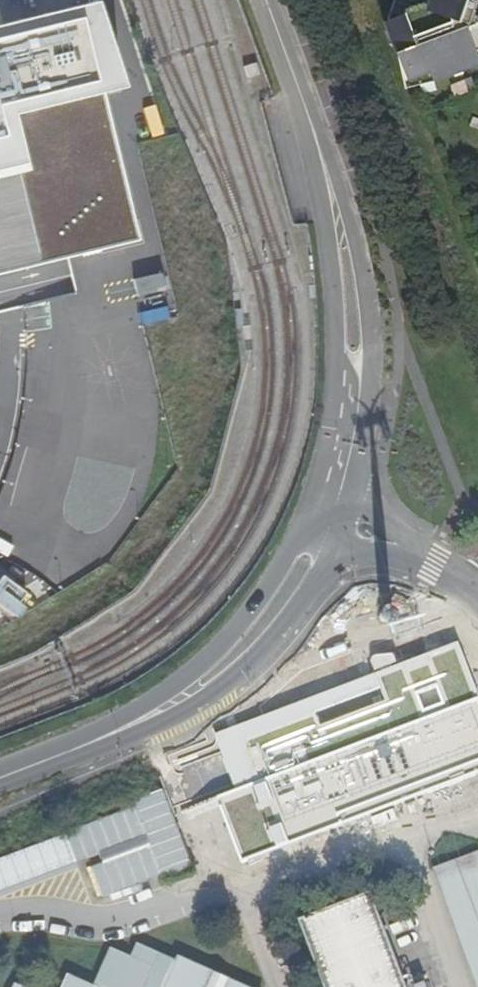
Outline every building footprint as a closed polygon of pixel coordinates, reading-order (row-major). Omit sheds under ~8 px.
[(41,167),(27,113),(107,91),(138,82),(111,0),(91,0),(5,21),(3,21),(0,8),(0,177),(41,167)] [(5,21),(87,0),(0,0),(5,21)] [(382,26),(408,87),(430,79),(432,84),(477,65),(477,64),(476,58),(477,57),(477,0),(434,0),(432,7),(382,26)] [(408,87),(411,95),(416,93),(433,86),(432,84),(430,79),(408,87)] [(0,177),(0,274),(68,258),(143,240),(107,91),(27,113),(41,167),(0,177)] [(236,749),(238,752),(258,810),(259,812),(269,839),(477,762),(477,669),(466,636),(441,643),(408,654),(417,681),(419,687),(274,736),(236,749)] [(134,808),(63,833),(68,845),(75,863),(99,854),(102,863),(91,868),(101,898),(159,875),(163,885),(194,873),(162,789),(133,800),(134,808)] [(427,869),(472,986),(477,986),(477,854),(476,849),(427,869)] [(376,887),(300,917),(328,986),(412,986),(376,887)] [(172,961),(160,986),(235,986),(172,961)] [(62,978),(58,986),(81,986),(62,978)]
